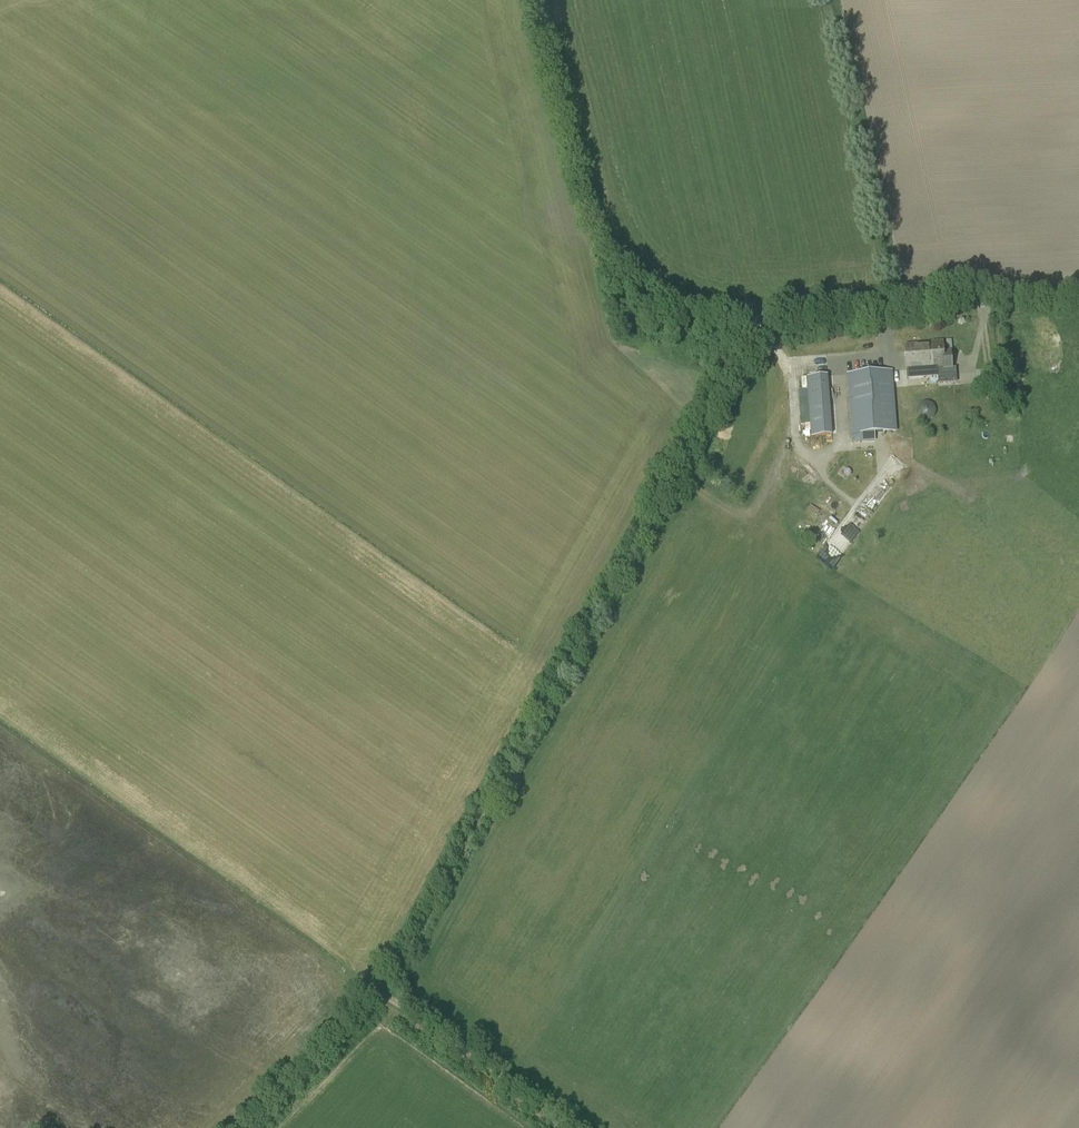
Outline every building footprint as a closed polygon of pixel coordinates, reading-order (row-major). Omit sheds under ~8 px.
[(932,344),(905,346),(907,367),(908,379),(924,378),(924,369),(943,368),(944,370),(952,369),(951,353),(951,352),(943,353),(943,341),(932,342),(932,344)] [(894,382),(892,371),(847,374),(851,435),(903,431),(899,382),(894,382)] [(811,437),(832,435),(828,376),(807,377),(811,437)] [(926,421),(927,421),(928,421),(929,420),(930,420),(932,419),(932,418),(933,417),(934,416),(935,415),(935,414),(935,413),(936,412),(936,411),(935,409),(935,408),(935,407),(934,406),(933,405),(933,404),(932,403),(931,403),(930,402),(928,402),(927,402),(926,401),(925,402),(924,402),(923,402),(921,403),(920,403),(919,404),(919,405),(918,406),(917,407),(917,408),(916,409),(916,410),(916,412),(916,413),(917,414),(917,415),(918,416),(918,417),(919,418),(920,419),(921,420),(922,420),(923,420),(925,421),(926,421)]
